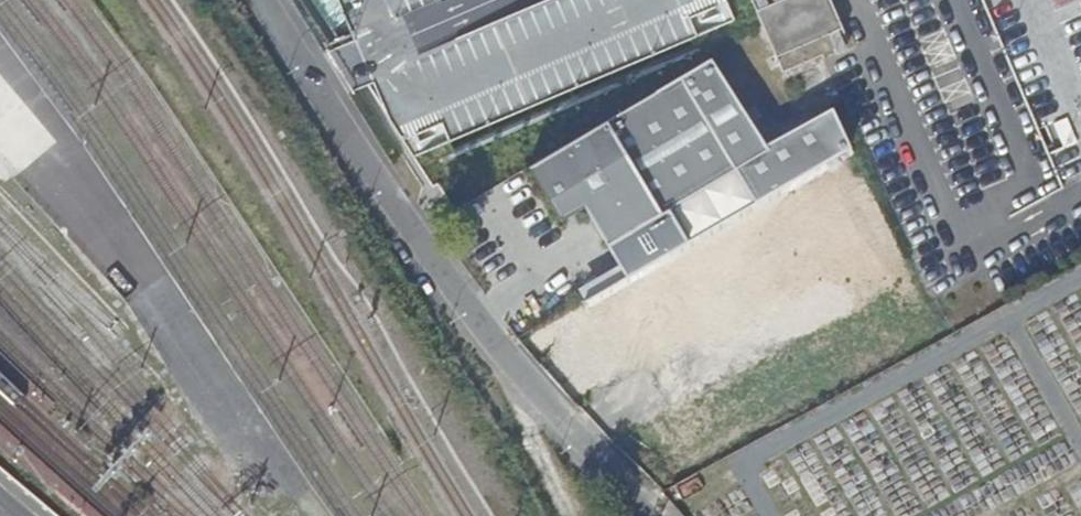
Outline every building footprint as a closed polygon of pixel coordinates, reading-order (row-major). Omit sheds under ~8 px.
[(784,71),(851,43),(833,0),(753,0),(784,71)] [(736,168),(756,200),(851,145),(832,106),(767,143),(713,57),(668,84),(530,166),(561,220),(585,205),(609,244),(736,168)] [(2,178),(54,136),(0,69),(0,176),(2,178)] [(619,266),(579,284),(584,295),(624,277),(619,266)] [(20,483),(28,474),(0,450),(0,466),(20,483)]
